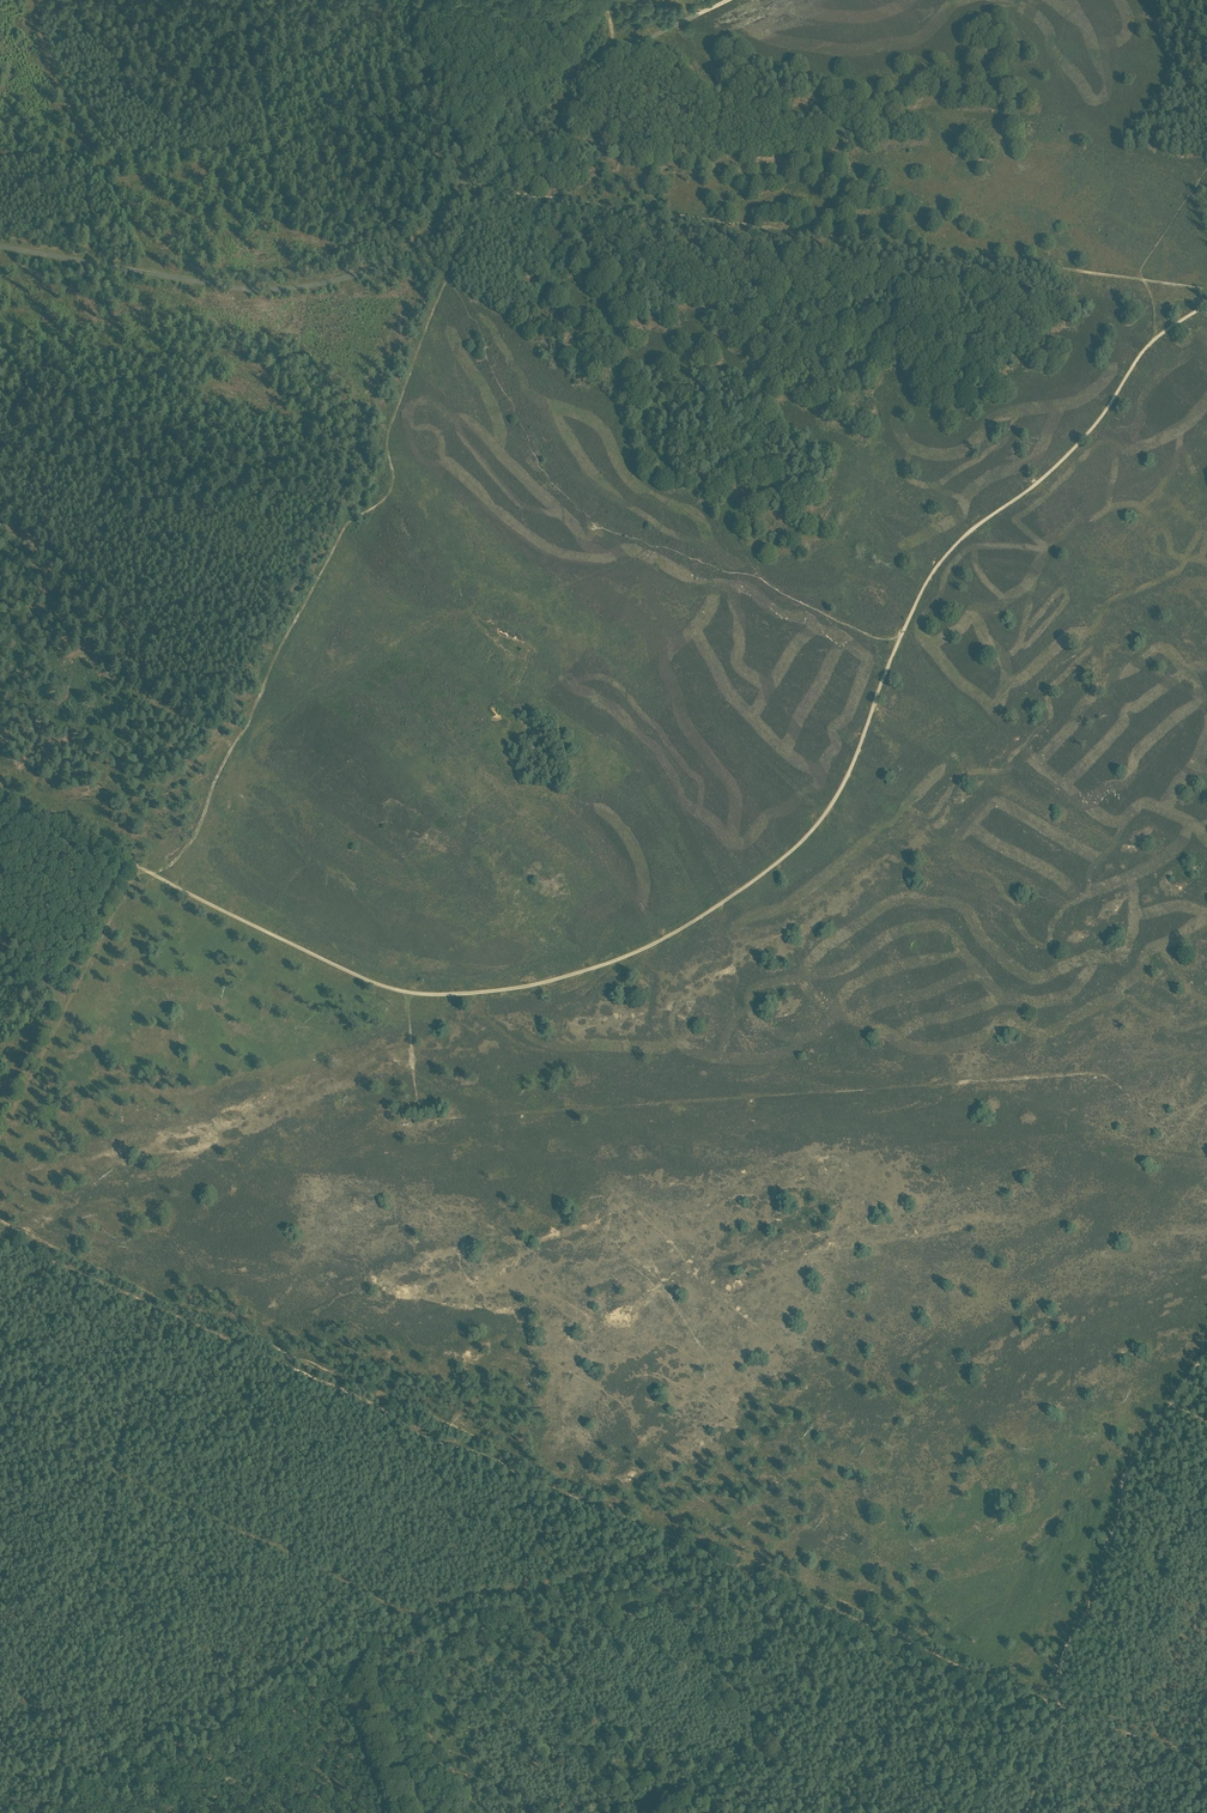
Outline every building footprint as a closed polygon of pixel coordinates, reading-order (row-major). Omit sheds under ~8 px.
[(1169,891),(1174,885),(1164,876),(1159,882),(1169,891)]
